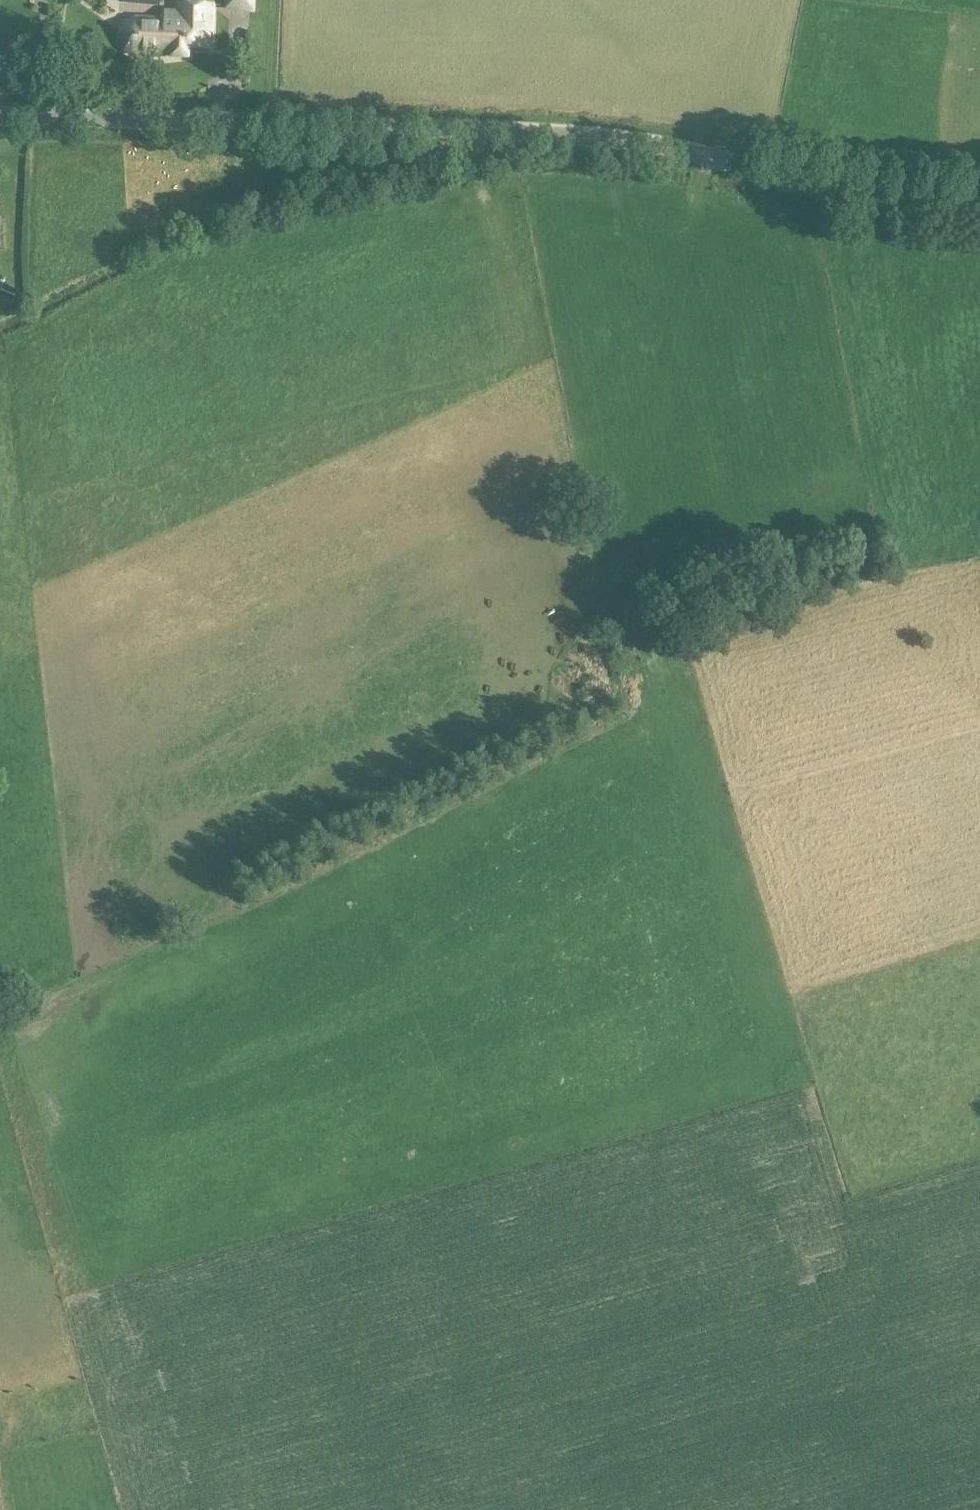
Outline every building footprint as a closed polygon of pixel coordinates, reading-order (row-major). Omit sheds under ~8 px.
[(226,11),(255,11),(255,0),(226,0),(226,11)] [(128,50),(134,54),(170,54),(170,61),(190,61),(190,49),(215,49),(215,24),(215,5),(179,4),(179,10),(164,10),(164,22),(135,21),(127,26),(124,31),(122,38),(124,45),(128,50)]
